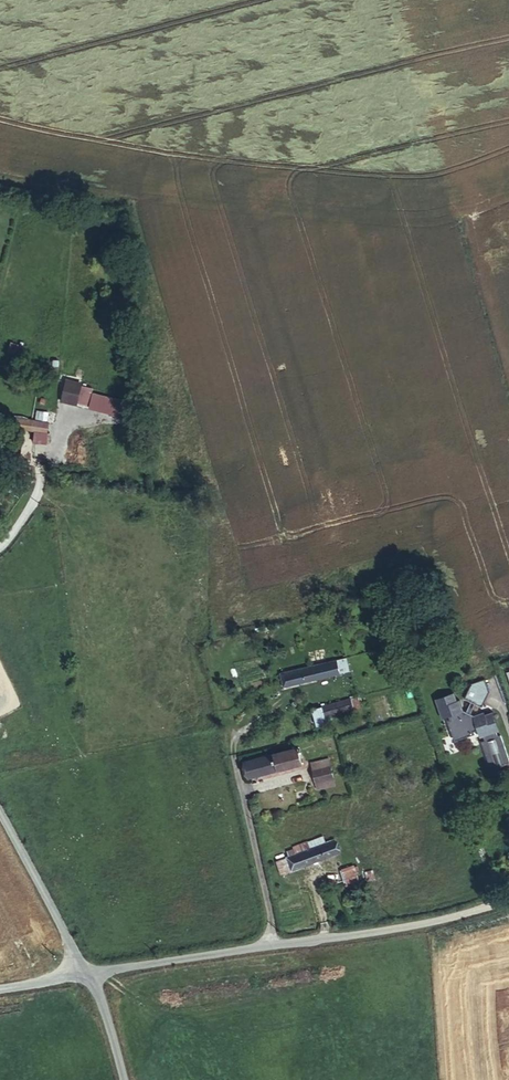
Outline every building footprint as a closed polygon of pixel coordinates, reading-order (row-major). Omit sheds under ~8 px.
[(23,359),(25,345),(10,343),(8,357),(23,359)] [(67,381),(61,403),(128,419),(132,403),(93,394),(95,387),(67,381)] [(34,419),(47,423),(49,413),(37,410),(34,419)] [(32,421),(13,418),(11,426),(31,429),(32,421)] [(9,474),(30,476),(31,467),(10,464),(9,474)] [(284,686),(325,676),(339,672),(336,659),(281,673),(284,686)] [(482,707),(489,692),(485,679),(471,683),(464,698),(482,707)] [(492,712),(485,715),(484,712),(474,716),(462,710),(458,700),(456,701),(453,693),(436,699),(442,718),(449,715),(450,719),(448,720),(455,740),(474,733),(473,731),(478,729),(480,736),(483,735),(485,740),(482,741),(489,763),(495,767),(502,764),(508,756),(500,735),(497,736),(495,731),(498,730),(492,712)] [(322,707),(324,716),(342,711),(339,702),(322,707)] [(301,763),(296,748),(245,762),(249,777),(301,763)] [(311,762),(313,769),(330,765),(329,758),(311,762)] [(316,782),(333,778),(330,765),(313,769),(316,782)] [(335,784),(333,778),(316,782),(317,789),(335,784)] [(310,848),(277,861),(282,874),(339,852),(334,839),(325,843),(323,836),(307,842),(310,848)] [(347,883),(358,879),(353,865),(342,869),(347,883)]
